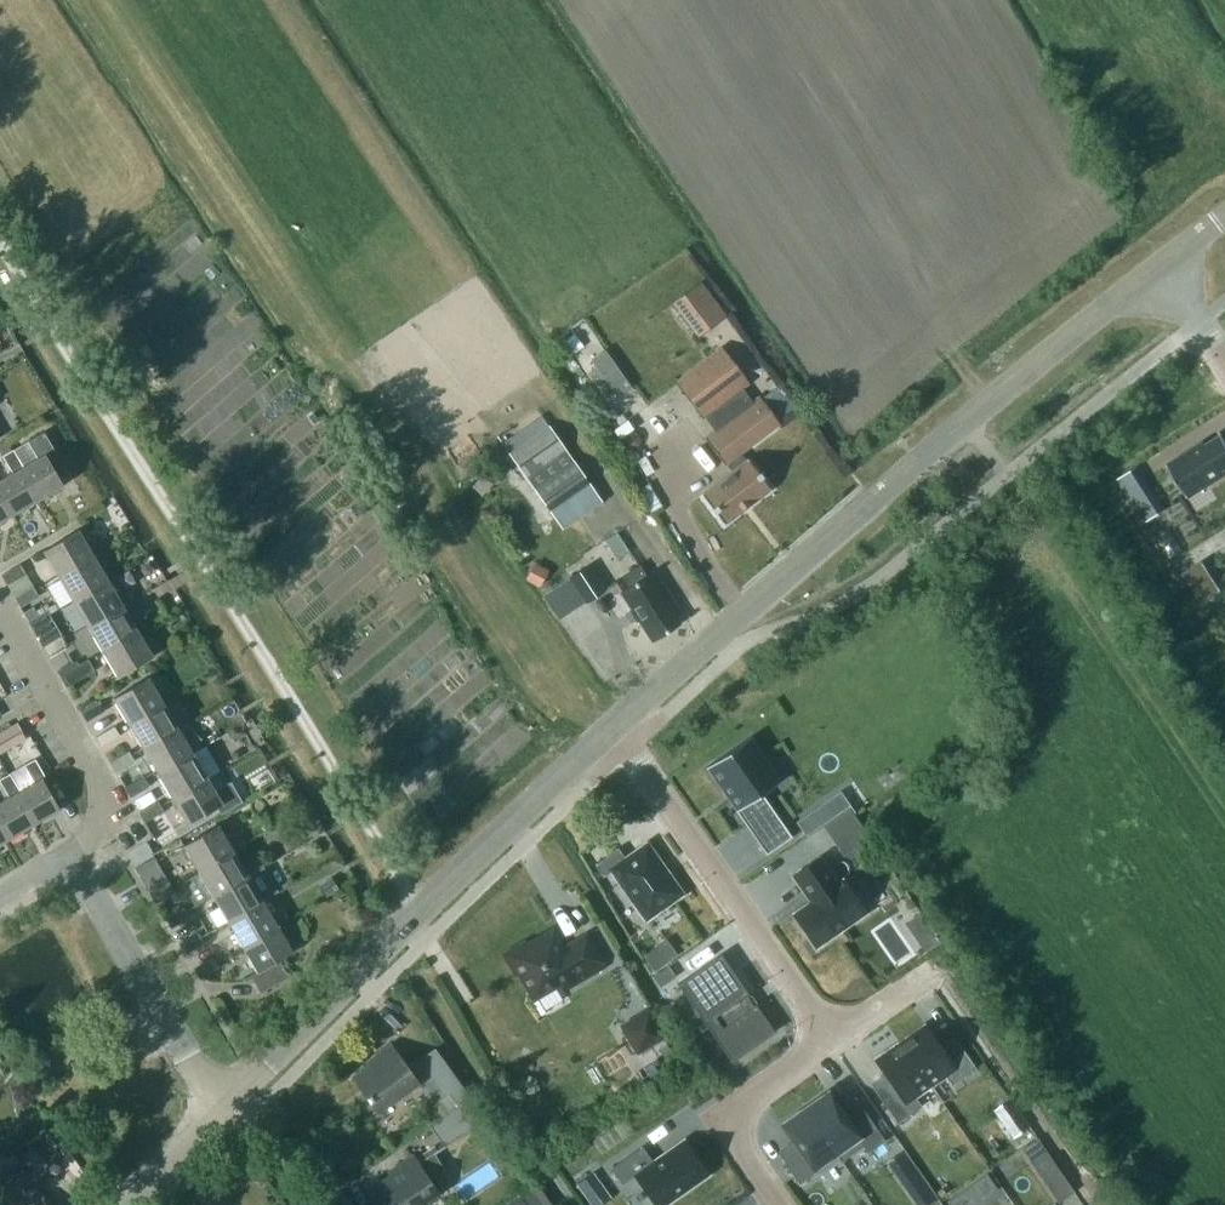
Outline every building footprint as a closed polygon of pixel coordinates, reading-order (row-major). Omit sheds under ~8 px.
[(700,333),(724,315),(713,300),(689,316),(700,333)] [(676,382),(703,418),(747,386),(720,350),(676,382)] [(732,472),(704,493),(726,522),(771,489),(748,459),(745,462),(739,454),(779,424),(776,420),(761,401),(758,397),(752,402),(714,430),(705,438),(725,465),(727,464),(732,472)] [(548,423),(509,451),(551,510),(590,482),(548,423)] [(1221,430),(1219,431),(1221,435),(1206,445),(1203,441),(1167,464),(1188,497),(1224,474),(1222,471),(1224,469),(1224,437),(1221,430)] [(623,436),(623,443),(627,448),(634,449),(640,445),(640,438),(636,432),(629,431),(623,436)] [(38,458),(24,467),(20,469),(38,502),(64,487),(45,454),(48,453),(39,436),(29,442),(38,458)] [(0,444),(0,450),(4,457),(14,451),(13,450),(8,441),(7,440),(0,444)] [(0,481),(0,492),(14,516),(38,502),(20,469),(24,467),(15,451),(14,451),(4,457),(13,473),(0,481)] [(482,475),(472,486),(483,496),(493,484),(482,475)] [(1144,482),(1127,493),(1138,509),(1154,499),(1144,482)] [(14,516),(0,492),(0,523),(14,516)] [(44,552),(59,578),(95,557),(80,531),(44,552)] [(59,578),(73,603),(109,582),(95,557),(59,578)] [(1203,560),(1184,572),(1203,603),(1222,591),(1203,560)] [(535,562),(526,579),(539,587),(549,570),(535,562)] [(620,591),(650,640),(679,623),(673,614),(678,611),(653,570),(647,574),(640,562),(622,573),(630,585),(620,591)] [(3,575),(9,585),(27,574),(21,565),(3,575)] [(571,577),(587,602),(604,591),(589,566),(571,577)] [(73,603),(88,628),(124,607),(109,582),(73,603)] [(16,598),(21,607),(39,597),(34,587),(16,598)] [(88,628),(103,653),(139,632),(124,607),(88,628)] [(29,621),(35,631),(53,621),(47,611),(29,621)] [(103,653),(118,678),(154,657),(139,632),(103,653)] [(44,646),(49,656),(67,645),(62,636),(44,646)] [(58,672),(67,687),(96,670),(89,658),(78,664),(77,662),(58,672)] [(114,698),(129,724),(165,703),(150,677),(114,698)] [(82,712),(87,721),(105,711),(99,701),(82,712)] [(129,724),(143,749),(179,729),(165,703),(129,724)] [(0,753),(27,739),(18,722),(0,732),(0,753)] [(188,724),(179,729),(143,749),(158,775),(194,754),(202,749),(198,743),(203,740),(188,724)] [(97,737),(102,746),(120,736),(115,727),(97,737)] [(782,779),(751,735),(706,767),(737,811),(742,807),(751,820),(767,809),(758,796),(782,779)] [(129,751),(111,762),(117,771),(135,761),(129,751)] [(158,775),(173,800),(209,779),(194,754),(158,775)] [(36,783),(21,791),(18,793),(37,823),(61,809),(42,778),(45,776),(35,759),(25,765),(36,783)] [(37,823),(18,793),(21,791),(11,774),(1,780),(11,797),(1,803),(0,803),(0,820),(11,838),(37,823)] [(126,788),(132,797),(150,787),(144,778),(126,788)] [(173,800),(188,826),(218,808),(220,813),(242,801),(231,781),(215,790),(209,779),(173,800)] [(141,813),(146,822),(164,812),(158,803),(141,813)] [(11,838),(0,820),(0,844),(11,838)] [(787,829),(782,823),(757,840),(767,854),(792,836),(787,829)] [(860,824),(834,841),(844,856),(870,839),(864,831),(860,824)] [(199,871),(199,872),(235,851),(219,825),(184,846),(199,871)] [(618,847),(595,864),(603,875),(613,868),(646,916),(680,892),(668,875),(668,874),(667,872),(666,873),(661,865),(662,864),(660,863),(647,845),(627,859),(618,847)] [(213,895),(214,897),(249,876),(235,851),(199,872),(199,871),(182,882),(196,905),(213,895)] [(793,913),(817,947),(867,912),(843,878),(838,882),(821,856),(793,875),(810,901),(793,913)] [(136,869),(142,878),(161,867),(155,858),(136,869)] [(214,897),(229,922),(264,901),(249,876),(214,897)] [(332,876),(319,885),(326,896),(339,888),(332,876)] [(151,893),(157,904),(176,893),(170,882),(151,893)] [(229,922),(244,947),(279,927),(264,901),(229,922)] [(165,919),(171,928),(190,917),(184,908),(165,919)] [(925,949),(941,939),(922,910),(906,920),(925,949)] [(244,947),(258,972),(250,977),(260,994),(288,978),(279,962),(294,952),(279,927),(244,947)] [(180,944),(186,954),(205,943),(199,933),(180,944)] [(604,966),(585,935),(560,950),(551,933),(525,948),(523,945),(506,955),(516,973),(519,971),(534,996),(565,978),(570,986),(604,966)] [(656,967),(679,951),(668,936),(646,952),(656,967)] [(195,970),(201,979),(219,969),(214,959),(195,970)] [(713,1017),(739,1055),(775,1030),(756,1003),(754,1004),(748,996),(750,995),(735,973),(723,981),(709,961),(677,983),(705,1023),(713,1017)] [(669,965),(656,974),(663,985),(676,976),(669,965)] [(635,1019),(623,1026),(638,1051),(646,1046),(650,1044),(635,1019)] [(945,1074),(953,1084),(977,1068),(960,1044),(946,1054),(926,1025),(901,1042),(930,1084),(945,1074)] [(882,1098),(898,1122),(923,1105),(915,1095),(930,1084),(901,1042),(876,1060),(896,1088),(882,1098)] [(368,1066),(353,1077),(378,1110),(416,1082),(432,1103),(440,1116),(460,1103),(469,1096),(433,1047),(406,1067),(390,1045),(366,1063),(368,1066)] [(828,1092),(806,1108),(839,1155),(839,1156),(842,1161),(864,1145),(868,1151),(885,1139),(863,1107),(847,1118),(839,1106),(828,1092)] [(440,1116),(429,1123),(444,1145),(475,1125),(460,1103),(440,1116)] [(798,1145),(781,1156),(800,1183),(816,1171),(839,1156),(839,1155),(806,1108),(783,1124),(794,1139),(798,1145)] [(1029,1126),(1021,1114),(1005,1125),(1013,1137),(1029,1126)] [(653,1160),(642,1144),(610,1166),(621,1183),(634,1174),(656,1204),(661,1204),(707,1173),(684,1139),(653,1160)] [(904,1149),(886,1162),(903,1186),(921,1173),(904,1149)] [(387,1204),(421,1204),(438,1194),(437,1192),(443,1188),(433,1173),(443,1167),(432,1151),(416,1161),(411,1153),(386,1170),(390,1176),(375,1186),(387,1204)] [(22,1169),(16,1155),(0,1162),(0,1179),(22,1169)] [(1042,1174),(1059,1198),(1073,1188),(1056,1164),(1042,1174)] [(575,1184),(589,1204),(601,1204),(608,1200),(589,1174),(575,1184)] [(635,1201),(646,1194),(635,1175),(623,1182),(635,1201)] [(948,1201),(950,1204),(975,1204),(985,1198),(974,1182),(948,1201)] [(37,1191),(32,1196),(19,1183),(5,1198),(10,1203),(8,1204),(51,1204),(37,1191)] [(520,1194),(504,1204),(527,1204),(520,1194)]
